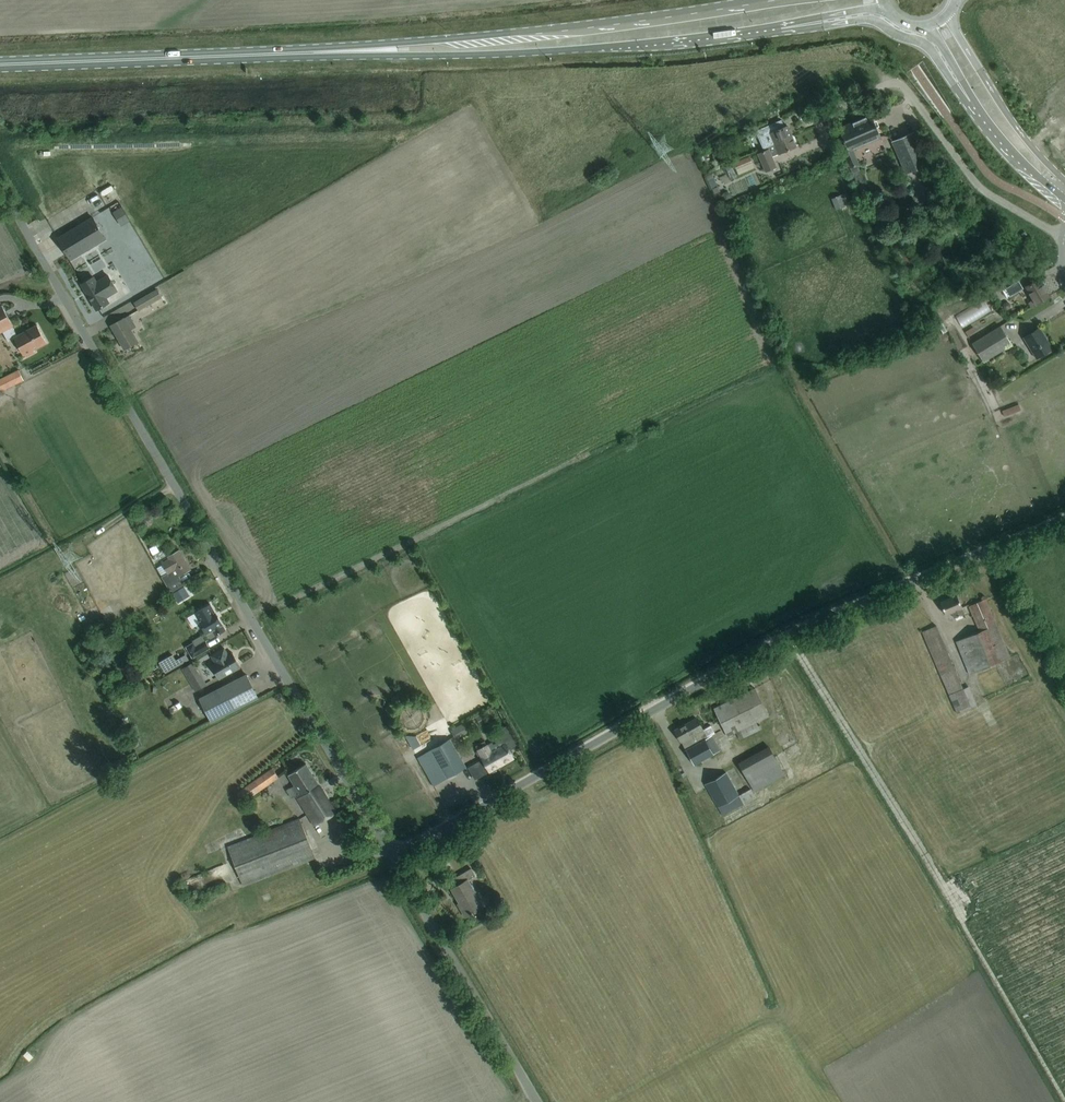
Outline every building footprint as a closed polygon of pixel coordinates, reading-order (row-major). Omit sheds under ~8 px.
[(838,128),(843,138),(848,150),(844,152),(850,168),(859,164),(852,149),(881,137),(871,114),(838,128)] [(768,147),(792,136),(787,125),(784,127),(781,120),(755,130),(763,151),(769,149),(768,147)] [(927,164),(917,142),(913,132),(892,141),(906,173),(927,164)] [(769,149),(763,151),(758,153),(765,171),(776,167),(772,156),(786,150),(796,146),(792,136),(768,147),(769,149)] [(754,168),(749,156),(733,163),(738,175),(754,168)] [(1017,184),(1023,181),(1019,175),(1014,179),(1017,184)] [(840,195),(831,198),(836,210),(845,207),(845,206),(849,204),(845,193),(840,195)] [(122,207),(114,212),(121,225),(129,220),(122,207)] [(92,217),(67,232),(58,238),(71,258),(80,253),(105,238),(92,217)] [(93,277),(81,284),(97,310),(109,303),(105,297),(117,290),(108,275),(96,282),(93,277)] [(1039,279),(1029,284),(1025,287),(1033,299),(1027,303),(1030,307),(1049,296),(1039,279)] [(1018,280),(1002,290),(1007,298),(1023,288),(1018,280)] [(162,297),(158,290),(157,288),(134,302),(139,310),(162,297)] [(967,314),(996,303),(992,292),(963,303),(967,314)] [(1004,309),(1007,309),(1010,308),(1010,305),(1009,302),(1006,301),(1003,303),(1002,306),(1004,309)] [(9,318),(2,305),(0,306),(0,332),(2,331),(8,342),(15,338),(24,355),(25,354),(27,356),(35,351),(34,349),(47,342),(37,325),(17,335),(12,326),(13,325),(9,318)] [(124,318),(120,320),(111,325),(125,349),(138,342),(130,329),(135,326),(129,315),(124,318)] [(999,326),(971,344),(983,362),(1011,344),(999,326)] [(1039,327),(1030,333),(1023,338),(1035,359),(1052,348),(1039,327)] [(18,370),(0,379),(0,391),(23,379),(18,370)] [(145,515),(139,520),(143,524),(149,518),(145,515)] [(166,535),(159,539),(163,546),(170,543),(166,535)] [(180,550),(170,556),(168,557),(169,559),(163,563),(168,572),(161,577),(171,593),(175,590),(184,585),(179,575),(190,569),(180,550)] [(89,595),(90,599),(95,596),(90,585),(84,587),(82,582),(77,585),(84,598),(89,595)] [(950,589),(952,596),(969,591),(967,584),(950,589)] [(183,586),(172,593),(177,601),(188,595),(183,586)] [(957,595),(940,602),(946,614),(952,612),(954,618),(963,614),(966,618),(972,616),(968,605),(962,607),(957,595)] [(979,632),(955,642),(969,674),(1008,658),(985,599),(969,606),(979,632)] [(210,604),(201,610),(194,613),(206,633),(212,630),(215,635),(225,630),(210,604)] [(927,629),(922,632),(957,714),(976,705),(975,701),(968,686),(963,689),(936,626),(927,629)] [(192,657),(209,648),(205,641),(195,646),(193,643),(186,647),(192,657)] [(233,658),(231,654),(228,655),(224,648),(211,656),(215,663),(211,665),(219,679),(241,666),(235,657),(233,658)] [(188,680),(199,673),(193,662),(182,669),(188,680)] [(200,700),(209,718),(211,722),(248,702),(258,697),(246,674),(236,679),(199,698),(200,700)] [(769,716),(760,698),(755,688),(714,708),(727,736),(736,732),(740,740),(762,729),(760,725),(758,726),(756,722),(769,716)] [(475,716),(480,725),(485,723),(480,714),(475,716)] [(707,737),(702,727),(697,718),(675,730),(681,741),(694,764),(720,750),(712,735),(707,737)] [(464,722),(451,730),(456,739),(469,732),(464,722)] [(487,745),(478,750),(482,757),(482,758),(482,759),(485,763),(490,771),(490,772),(497,768),(496,767),(513,757),(509,751),(518,745),(507,725),(497,730),(502,739),(505,744),(491,752),(487,745)] [(425,753),(417,757),(434,785),(441,781),(447,778),(466,767),(461,757),(450,739),(440,744),(431,749),(425,753)] [(738,764),(754,792),(785,774),(769,746),(738,764)] [(336,812),(306,763),(288,775),(299,792),(295,795),(314,825),(336,812)] [(243,802),(278,777),(272,768),(236,793),(243,802)] [(705,784),(723,816),(755,798),(750,789),(739,795),(726,772),(705,784)] [(713,821),(722,816),(718,808),(708,813),(713,821)] [(300,819),(290,823),(227,847),(243,886),(305,861),(315,857),(300,819)] [(448,860),(439,864),(444,873),(453,869),(448,860)] [(467,880),(475,875),(471,868),(452,879),(456,886),(451,889),(462,907),(460,908),(465,917),(483,906),(467,880)] [(38,1050),(42,1045),(36,1039),(32,1044),(38,1050)]
